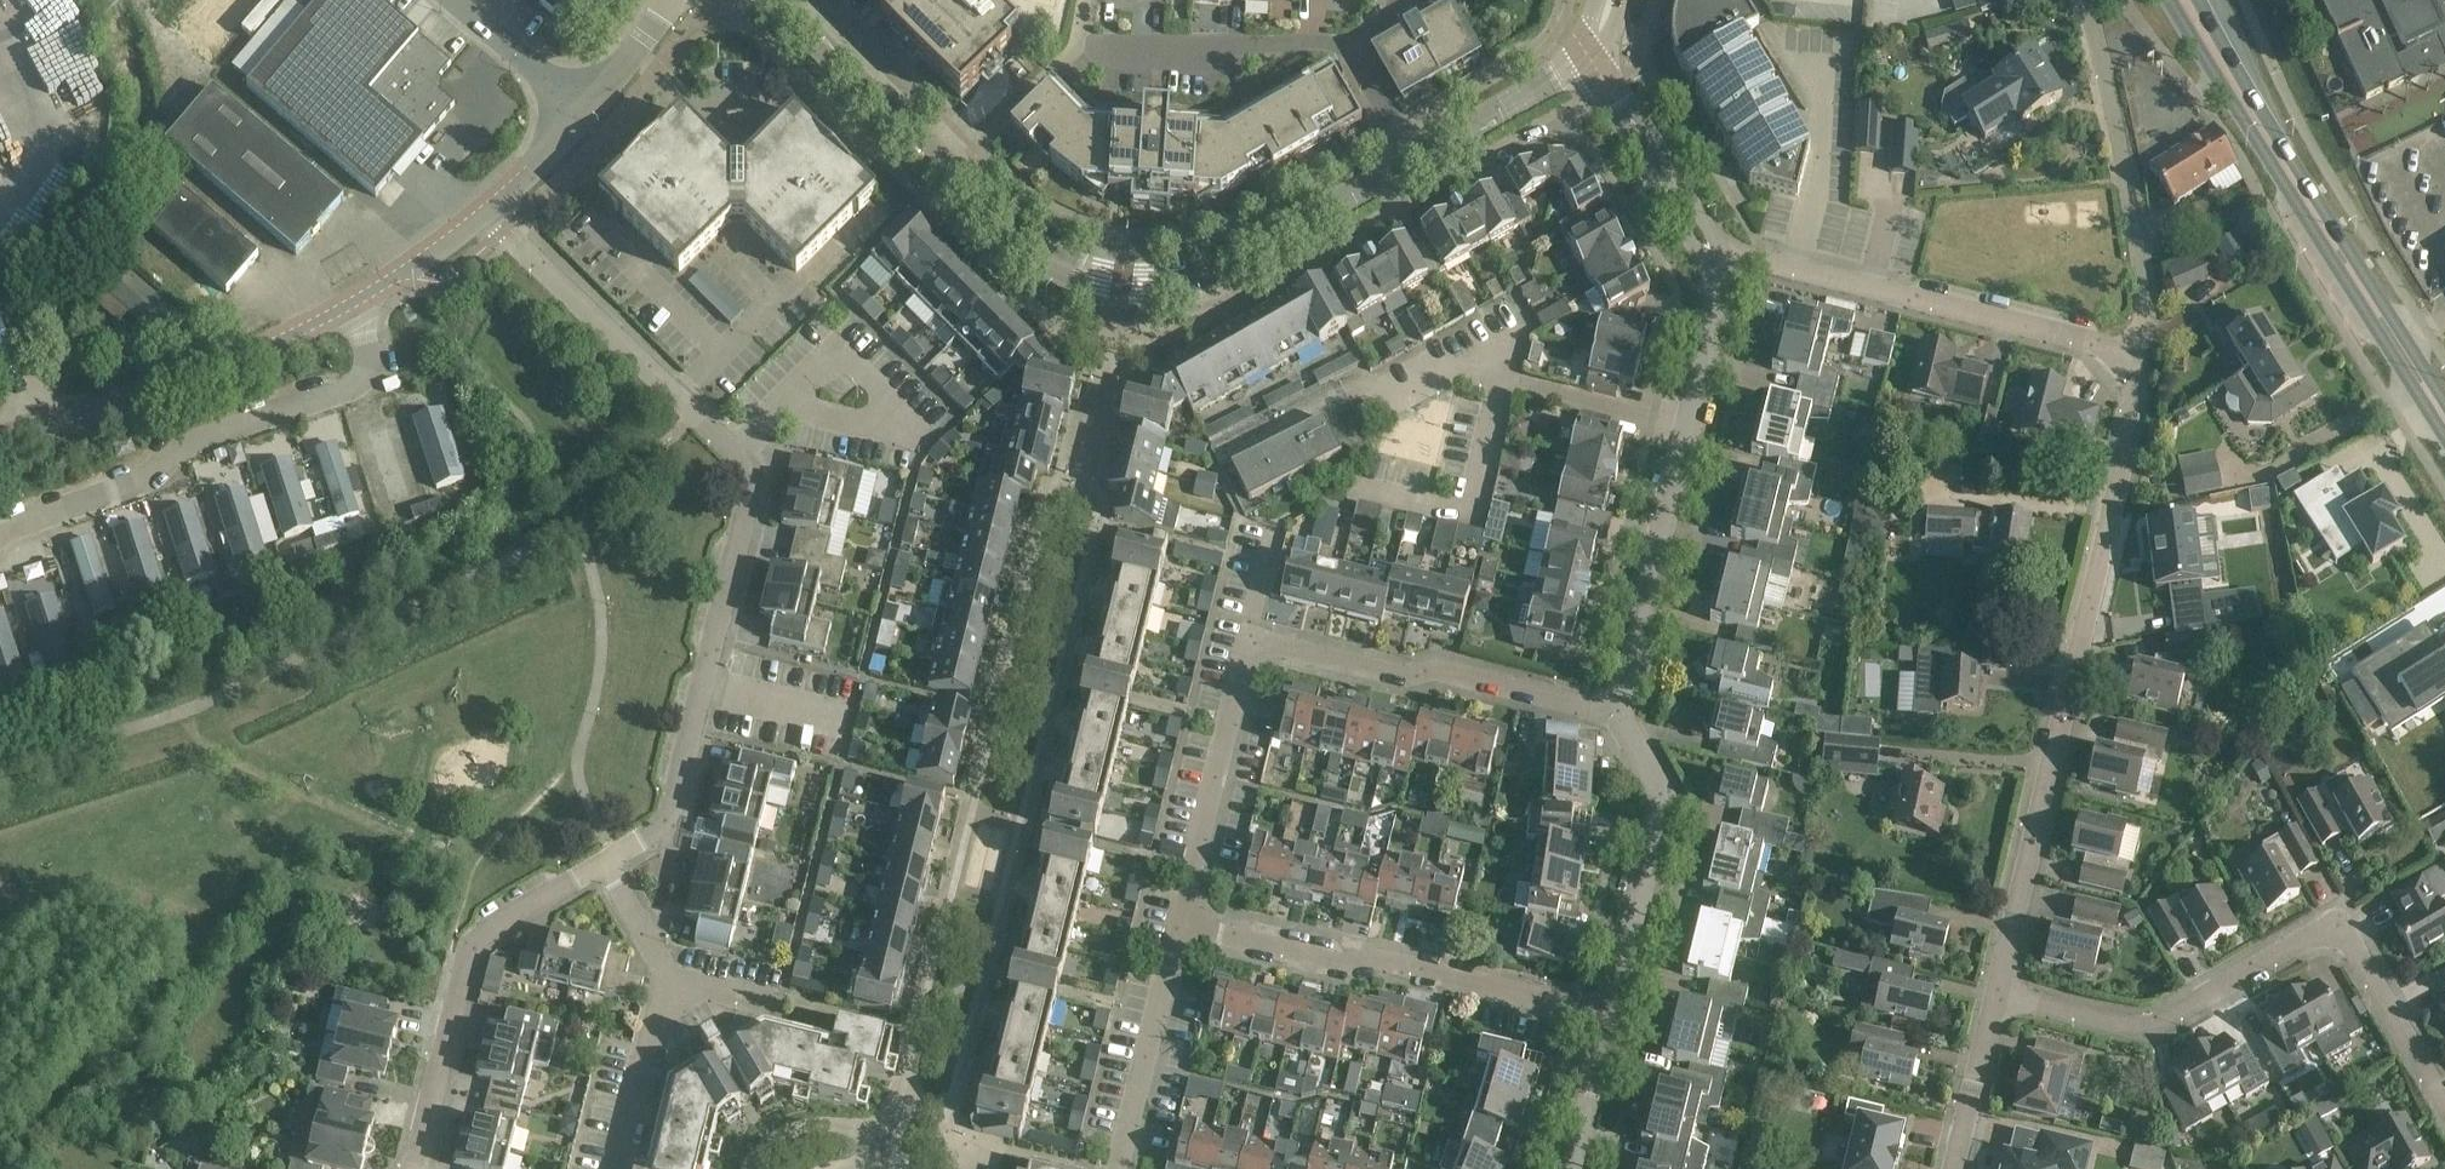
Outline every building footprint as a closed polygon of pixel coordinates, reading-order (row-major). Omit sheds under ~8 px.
[(267,0),(159,0),(153,8),(176,25),(165,39),(181,51),(190,40),(220,62),(267,0)] [(291,1),(231,68),(250,86),(248,88),(375,196),(455,106),(441,94),(437,95),(435,80),(440,79),(452,65),(420,38),(419,38),(375,0),(324,0),(309,17),(291,1)] [(555,14),(567,0),(539,0),(555,14)] [(869,6),(962,99),(1025,36),(990,1),(989,3),(978,14),(963,0),(874,0),(869,6)] [(1716,133),(1726,149),(1728,148),(1751,186),(1798,198),(1811,150),(1744,38),(1760,28),(1743,0),(1681,0),(1679,5),(1677,10),(1675,15),(1674,21),(1673,28),(1672,31),(1672,35),(1673,42),(1674,48),(1675,52),(1676,56),(1677,58),(1678,62),(1679,64),(1682,69),(1718,131),(1716,133)] [(1995,9),(2027,0),(1977,0),(1981,12),(1995,8),(1995,9)] [(2388,89),(2406,81),(2388,43),(2396,40),(2402,52),(2436,36),(2444,55),(2444,0),(2318,0),(2366,100),(2383,92),(2381,88),(2386,85),(2388,89)] [(1795,19),(1797,9),(1776,6),(1774,16),(1795,19)] [(1375,53),(1398,93),(1410,87),(1413,93),(1461,65),(1458,59),(1474,50),(1451,10),(1421,26),(1415,15),(1399,24),(1406,35),(1375,53)] [(84,13),(21,36),(54,125),(117,102),(84,13)] [(1970,21),(1927,33),(1932,49),(1975,38),(1970,21)] [(1945,94),(1942,107),(1955,127),(1970,117),(1974,124),(2050,76),(2036,55),(1993,81),(1996,86),(1993,87),(1989,79),(1983,79),(1969,88),(1965,81),(1945,94)] [(1225,139),(1202,138),(1199,137),(1200,118),(1170,116),(1170,115),(1144,113),(1144,114),(1114,112),(1113,131),(1085,130),(1049,92),(1011,130),(1048,168),(1052,164),(1082,186),(1110,188),(1108,197),(1194,202),(1195,194),(1221,196),(1249,181),(1252,186),(1269,176),(1362,122),(1335,76),(1225,139)] [(2018,120),(2021,125),(2063,98),(2050,76),(1974,124),(1985,141),(2018,120)] [(167,142),(205,177),(298,256),(345,202),(251,122),(215,90),(167,142)] [(860,178),(859,179),(812,132),(813,131),(796,114),(778,131),(780,132),(774,137),(771,141),(763,135),(754,131),(749,130),(744,129),(739,129),(733,129),(723,131),(714,136),(707,141),(698,132),(699,131),(681,114),(664,131),(665,132),(660,138),(619,179),(617,178),(600,195),(618,213),(619,211),(680,273),(732,221),(739,221),(745,221),(798,273),(849,221),(859,211),(860,212),(876,196),(877,195),(860,178)] [(1878,123),(1858,122),(1856,153),(1876,154),(1878,123)] [(1891,156),(1889,173),(1911,174),(1912,158),(1914,126),(1893,125),(1892,138),(1891,149),(1891,156)] [(2167,157),(2149,169),(2173,207),(2192,195),(2237,166),(2213,128),(2167,157)] [(1516,193),(1505,200),(1520,227),(1532,220),(1521,202),(1545,188),(1544,188),(1551,184),(1556,185),(1565,153),(1561,152),(1557,152),(1554,152),(1551,153),(1549,154),(1545,155),(1543,157),(1544,159),(1532,166),(1531,164),(1524,168),(1522,166),(1514,171),(1515,173),(1507,178),(1516,193)] [(1559,228),(1566,240),(1594,224),(1587,212),(1602,204),(1598,196),(1601,194),(1596,186),(1593,187),(1589,179),(1587,180),(1580,169),(1583,167),(1581,165),(1580,162),(1577,159),(1574,157),(1570,154),(1567,153),(1565,153),(1556,185),(1561,186),(1564,193),(1564,194),(1577,217),(1559,228)] [(1490,245),(1520,227),(1505,200),(1499,203),(1491,190),(1484,194),(1482,191),(1474,196),(1475,199),(1467,204),(1468,205),(1469,204),(1491,243),(1490,244),(1490,245)] [(185,195),(154,231),(228,294),(259,258),(185,195)] [(1491,243),(1469,204),(1468,205),(1461,208),(1459,204),(1451,209),(1453,213),(1447,217),(1446,216),(1468,256),(1469,256),(1490,244),(1491,243)] [(2203,204),(2186,213),(2199,238),(2216,228),(2212,221),(2203,204)] [(1430,243),(1424,246),(1440,274),(1469,257),(1469,256),(1468,256),(1446,216),(1438,220),(1437,217),(1428,222),(1430,225),(1422,230),(1430,243)] [(893,280),(895,278),(932,241),(911,220),(872,258),(893,280)] [(1597,229),(1594,224),(1566,240),(1583,269),(1583,268),(1624,245),(1620,238),(1622,237),(1617,228),(1615,230),(1610,222),(1597,229)] [(2245,245),(2258,237),(2250,225),(2238,233),(2245,245)] [(2231,274),(2250,261),(2235,237),(2215,249),(2231,274)] [(1388,249),(1381,253),(1404,294),(1440,274),(1424,246),(1412,253),(1405,240),(1397,244),(1395,241),(1387,246),(1388,249)] [(933,241),(932,241),(895,278),(916,299),(952,262),(932,242),(933,241)] [(1595,290),(1595,291),(1636,268),(1636,267),(1635,268),(1632,261),(1635,259),(1631,251),(1627,253),(1623,246),(1624,246),(1624,245),(1583,268),(1583,269),(1596,290),(1595,290)] [(1359,266),(1381,307),(1382,306),(1403,294),(1403,295),(1404,294),(1381,253),(1380,254),(1381,254),(1374,258),(1372,254),(1364,259),(1366,263),(1360,267),(1359,266)] [(2206,255),(2180,267),(2190,288),(2216,276),(2206,255)] [(973,283),(952,262),(916,299),(936,319),(973,283)] [(1347,329),(1352,338),(1365,331),(1358,321),(1382,307),(1382,306),(1381,307),(1359,266),(1352,270),(1350,267),(1341,272),(1343,275),(1335,280),(1343,293),(1331,300),(1347,329)] [(1637,268),(1595,291),(1609,314),(1611,313),(1636,319),(1640,304),(1646,300),(1643,295),(1650,291),(1645,283),(1648,282),(1643,273),(1641,275),(1637,268)] [(95,302),(121,324),(130,313),(166,344),(185,322),(123,269),(95,302)] [(693,282),(735,322),(747,309),(705,269),(693,282)] [(1526,283),(1518,270),(1509,275),(1517,289),(1526,283)] [(1322,343),(1347,329),(1331,300),(1321,282),(1295,297),(1322,343)] [(957,339),(966,330),(993,303),(973,283),(936,319),(957,339)] [(1496,283),(1487,288),(1494,301),(1504,296),(1496,283)] [(1449,291),(1465,318),(1478,311),(1462,284),(1449,291)] [(1527,301),(1540,293),(1535,284),(1521,292),(1527,301)] [(850,298),(863,311),(872,301),(859,288),(850,298)] [(1540,293),(1527,301),(1532,310),(1545,302),(1540,293)] [(1320,344),(1322,343),(1295,297),(1294,298),(1295,298),(1270,312),(1296,357),(1320,343),(1320,344)] [(872,301),(863,311),(875,324),(885,314),(872,301)] [(1014,324),(993,303),(966,330),(957,339),(978,359),(987,351),(1014,324)] [(1572,316),(1565,303),(1537,319),(1544,332),(1572,316)] [(1424,342),(1436,335),(1420,307),(1408,315),(1424,342)] [(1781,336),(1779,343),(1827,354),(1830,339),(1850,339),(1856,316),(1825,308),(1821,323),(1786,314),(1785,321),(1778,320),(1774,335),(1781,336)] [(1270,312),(1245,327),(1270,372),(1296,357),(1270,312)] [(1603,317),(1595,351),(1642,362),(1642,361),(1641,361),(1643,354),(1646,355),(1648,345),(1645,344),(1647,336),(1632,332),(1636,319),(1611,313),(1609,314),(1603,317)] [(2230,343),(2249,372),(2281,353),(2260,320),(2247,328),(2239,315),(2216,329),(2226,346),(2230,343)] [(1014,324),(987,351),(978,359),(999,381),(1016,364),(1015,363),(1034,345),(1014,324)] [(1245,387),(1270,372),(1245,327),(1219,342),(1245,387)] [(890,337),(904,351),(913,342),(899,329),(890,337)] [(1889,369),(1896,338),(1871,332),(1863,363),(1889,369)] [(1384,346),(1392,360),(1407,352),(1399,338),(1384,346)] [(913,342),(904,351),(916,363),(925,354),(913,342)] [(1194,356),(1219,401),(1245,387),(1219,342),(1194,356)] [(1840,379),(1823,369),(1827,354),(1779,343),(1773,371),(1800,377),(1796,391),(1804,393),(1835,401),(1840,379)] [(1034,345),(1015,363),(1016,364),(1030,377),(1030,375),(1057,382),(1060,370),(1034,345)] [(1912,373),(1909,388),(1910,390),(1912,390),(1910,395),(1943,403),(1944,400),(1977,408),(1987,371),(1953,363),(1955,353),(1923,345),(1916,372),(1914,372),(1912,373)] [(1539,366),(1543,349),(1533,347),(1529,363),(1539,366)] [(1586,390),(1617,398),(1620,385),(1635,388),(1637,379),(1640,380),(1643,371),(1640,370),(1642,362),(1595,351),(1594,351),(1595,352),(1588,382),(1588,383),(1586,390)] [(1355,353),(1334,364),(1340,376),(1361,365),(1355,353)] [(2249,372),(2250,373),(2224,390),(2229,396),(2225,401),(2225,408),(2229,414),(2235,417),(2242,417),(2248,427),(2272,427),(2318,398),(2308,381),(2301,385),(2281,353),(2249,372)] [(1194,416),(1219,401),(1194,356),(1153,380),(1147,404),(1177,412),(1188,405),(1194,416)] [(1340,376),(1334,364),(1313,375),(1319,386),(1340,376)] [(749,405),(784,379),(773,365),(738,391),(749,405)] [(931,378),(945,393),(955,383),(940,369),(931,378)] [(986,459),(1008,464),(1037,472),(1037,473),(1049,476),(1055,450),(1058,436),(1062,423),(1064,412),(1071,385),(1057,382),(1030,375),(1030,377),(1023,402),(1021,413),(999,408),(996,419),(1008,422),(1004,437),(1000,452),(988,449),(986,459)] [(2065,387),(2057,385),(2058,383),(2056,379),(2053,376),(2049,375),(2045,376),(2042,379),(2041,381),(2034,379),(2021,432),(2052,440),(2052,437),(2090,447),(2099,411),(2061,401),(2065,387)] [(1578,380),(1576,387),(1586,390),(1588,382),(1578,380)] [(1281,391),(1287,402),(1305,393),(1299,381),(1281,391)] [(945,393),(966,413),(976,404),(955,383),(945,393)] [(984,401),(994,411),(1007,398),(997,388),(984,401)] [(1287,402),(1281,391),(1262,401),(1268,411),(1287,402)] [(1766,398),(1759,426),(1806,438),(1810,424),(1829,423),(1835,401),(1796,391),(1793,405),(1766,398)] [(1152,500),(1174,413),(1177,412),(1147,404),(1128,400),(1121,427),(1127,428),(1111,491),(1122,494),(1116,519),(1175,534),(1182,508),(1152,500)] [(1377,415),(1371,403),(1358,410),(1364,422),(1377,415)] [(1229,418),(1235,429),(1256,418),(1250,407),(1229,418)] [(1996,412),(1977,408),(1969,443),(1987,447),(1996,412)] [(2186,411),(2175,418),(2179,425),(2190,418),(2186,411)] [(414,421),(437,489),(465,480),(442,412),(414,421)] [(1617,464),(1619,457),(1622,457),(1624,448),(1621,447),(1624,438),(1609,435),(1612,422),(1581,414),(1571,454),(1572,454),(1617,464)] [(1235,429),(1229,418),(1204,431),(1209,442),(1235,429)] [(1322,422),(1230,469),(1247,502),(1340,455),(1322,422)] [(1799,465),(1806,438),(1759,426),(1752,454),(1779,461),(1775,475),(1814,484),(1818,469),(1799,465)] [(369,435),(390,502),(409,496),(387,429),(369,435)] [(942,444),(949,452),(961,441),(954,433),(942,444)] [(2034,441),(2030,458),(2047,462),(2051,445),(2034,441)] [(1204,459),(1207,446),(1187,442),(1184,455),(1204,459)] [(337,444),(316,451),(339,520),(359,513),(337,444)] [(938,464),(949,452),(942,444),(930,456),(938,464)] [(214,454),(217,463),(229,458),(225,449),(214,454)] [(1565,479),(1611,490),(1611,489),(1610,489),(1612,482),(1616,483),(1619,473),(1614,472),(1616,465),(1617,465),(1617,464),(1572,454),(1566,478),(1565,478),(1565,479)] [(1504,456),(1500,470),(1531,478),(1534,464),(1504,456)] [(990,487),(1021,495),(1021,496),(1031,498),(1037,473),(1037,472),(1008,464),(986,459),(985,458),(979,484),(990,487)] [(1983,459),(1980,481),(1994,483),(1996,460),(1983,459)] [(285,539),(313,530),(290,461),(262,470),(285,539)] [(792,493),(790,504),(838,516),(838,515),(853,518),(864,474),(815,462),(810,482),(795,479),(791,493),(792,493)] [(2220,491),(2215,467),(2182,474),(2186,498),(2220,491)] [(929,492),(934,472),(921,469),(916,489),(929,492)] [(1200,472),(1197,485),(1216,490),(1219,478),(1200,472)] [(2294,474),(2277,484),(2284,496),(2301,485),(2294,474)] [(1784,477),(1775,475),(1772,489),(1745,482),(1738,510),(1785,522),(1789,507),(1809,506),(1814,484),(1784,477)] [(1607,507),(1610,508),(1612,498),(1609,498),(1611,490),(1565,479),(1555,518),(1586,526),(1590,512),(1605,516),(1607,507)] [(1867,495),(1869,480),(1857,479),(1855,494),(1867,495)] [(2384,499),(2376,504),(2360,479),(2304,515),(2321,541),(2335,532),(2352,559),(2364,551),(2374,567),(2404,548),(2389,526),(2397,520),(2384,499)] [(1021,496),(1021,495),(990,487),(979,484),(972,509),(1015,520),(1021,496)] [(1216,490),(1197,485),(1193,498),(1213,503),(1216,490)] [(216,500),(238,569),(266,560),(261,545),(247,500),(244,491),(216,500)] [(2268,491),(2249,494),(2251,513),(2270,510),(2268,491)] [(247,500),(261,545),(278,540),(263,494),(247,500)] [(1848,510),(1863,514),(1866,497),(1852,494),(1848,510)] [(928,498),(914,495),(910,512),(924,515),(928,498)] [(443,501),(427,506),(431,517),(432,517),(447,512),(443,501)] [(879,523),(895,527),(901,505),(884,501),(879,523)] [(1376,537),(1383,509),(1359,503),(1352,532),(1376,537)] [(794,550),(827,558),(838,516),(790,504),(787,515),(786,514),(783,529),(798,533),(794,550)] [(951,504),(951,505),(949,515),(961,518),(957,533),(968,535),(1009,545),(1015,520),(972,509),(951,504)] [(415,523),(431,517),(427,506),(411,511),(415,523)] [(188,585),(215,576),(193,508),(165,517),(188,585)] [(1316,523),(1311,544),(1322,546),(1330,511),(1328,510),(1316,523)] [(1384,510),(1379,531),(1389,534),(1394,512),(1384,510)] [(1793,568),(1798,546),(1789,541),(1793,524),(1785,522),(1738,510),(1731,538),(1758,545),(1755,559),(1793,568)] [(1330,511),(1322,546),(1331,548),(1340,513),(1330,511)] [(1996,517),(1996,520),(1979,516),(1978,512),(1926,511),(1926,519),(1925,562),(1962,564),(1962,544),(1974,544),(1972,551),(1991,555),(2023,560),(2029,522),(1996,517)] [(1409,515),(1403,537),(1415,539),(1420,518),(1409,515)] [(1591,569),(1590,570),(1591,570),(1593,561),(1596,562),(1599,552),(1596,551),(1598,543),(1583,539),(1586,526),(1555,518),(1552,531),(1545,559),(1546,559),(1547,558),(1591,569)] [(1484,534),(1483,539),(1500,543),(1504,524),(1488,520),(1484,534)] [(921,524),(908,521),(902,546),(915,549),(921,524)] [(2193,521),(2147,527),(2151,552),(2152,566),(2156,591),(2169,589),(2170,589),(2173,612),(2203,608),(2209,633),(2260,621),(2254,594),(2202,600),(2200,585),(2201,585),(2193,522),(2193,521)] [(1452,558),(1459,528),(1439,523),(1432,553),(1452,558)] [(115,533),(137,602),(165,593),(142,524),(115,533)] [(1459,528),(1455,544),(1481,550),(1483,539),(1484,534),(1459,528)] [(1210,531),(1207,543),(1226,548),(1230,536),(1210,531)] [(330,538),(334,549),(350,544),(346,532),(330,538)] [(1131,683),(1165,544),(1123,533),(1113,573),(1117,574),(1092,674),(1131,683)] [(968,535),(962,561),(1003,571),(1009,545),(968,535)] [(330,538),(314,543),(318,554),(332,549),(334,549),(330,538)] [(96,539),(69,548),(91,617),(119,608),(96,539)] [(1292,558),(1282,600),(1307,606),(1318,565),(1322,546),(1311,544),(1308,543),(1303,561),(1292,558)] [(1173,560),(1220,571),(1224,558),(1175,546),(1173,560)] [(883,573),(887,555),(869,550),(865,568),(883,573)] [(771,582),(768,593),(816,604),(820,587),(840,592),(847,563),(840,562),(827,558),(827,560),(793,552),(788,571),(773,567),(772,570),(770,581),(771,582)] [(896,571),(908,574),(913,557),(900,554),(896,571)] [(1484,558),(1481,569),(1497,573),(1500,562),(1484,558)] [(1589,594),(1591,584),(1587,583),(1590,570),(1591,569),(1547,558),(1546,559),(1540,583),(1584,594),(1585,593),(1589,594)] [(46,575),(57,572),(53,559),(42,562),(46,575)] [(1385,615),(1410,621),(1420,580),(1424,562),(1409,559),(1408,567),(1397,564),(1396,567),(1392,583),(1385,615)] [(1793,568),(1755,559),(1751,572),(1725,566),(1718,594),(1765,605),(1783,610),(1794,568),(1793,568)] [(1860,563),(1846,559),(1841,578),(1856,582),(1860,563)] [(957,578),(955,586),(996,596),(1003,571),(962,561),(957,578)] [(1368,577),(1357,618),(1383,624),(1385,615),(1392,583),(1396,567),(1371,561),(1368,577)] [(1343,571),(1318,565),(1307,606),(1332,612),(1343,571)] [(1497,573),(1481,569),(1479,579),(1495,583),(1497,573)] [(1444,585),(1445,586),(1435,627),(1461,633),(1475,575),(1454,570),(1453,574),(1447,573),(1444,585)] [(904,593),(908,574),(896,571),(891,590),(904,593)] [(1332,612),(1357,618),(1368,577),(1343,571),(1332,612)] [(1214,599),(1218,581),(1205,578),(1201,595),(1214,599)] [(245,580),(231,585),(235,596),(249,592),(245,580)] [(1444,585),(1420,580),(1410,621),(1435,627),(1445,586),(1444,585)] [(1842,582),(1839,598),(1855,600),(1858,585),(1842,582)] [(937,609),(949,611),(990,622),(996,596),(955,586),(944,583),(937,609)] [(1533,608),(1533,609),(1579,619),(1578,618),(1582,605),(1586,606),(1588,596),(1584,595),(1584,594),(1540,583),(1534,608),(1533,608)] [(231,585),(218,589),(221,600),(235,596),(231,585)] [(764,603),(761,617),(776,621),(771,642),(825,655),(832,626),(812,621),(816,606),(816,604),(768,593),(765,603),(764,603)] [(1758,632),(1765,605),(1718,594),(1711,622),(1738,629),(1734,643),(1773,653),(1777,637),(1758,632)] [(1201,595),(1196,612),(1209,616),(1214,599),(1201,595)] [(1475,595),(1471,611),(1489,615),(1492,600),(1475,595)] [(77,668),(55,598),(27,607),(49,676),(77,668)] [(884,622),(896,625),(900,609),(888,605),(884,622)] [(990,622),(949,611),(937,609),(931,634),(984,647),(990,622)] [(1564,643),(1573,646),(1575,637),(1578,638),(1580,628),(1577,627),(1579,619),(1533,609),(1524,648),(1560,657),(1564,643)] [(127,619),(131,630),(132,629),(133,629),(147,625),(143,613),(129,618),(127,619)] [(4,614),(0,616),(0,692),(26,684),(4,614)] [(111,624),(115,635),(131,630),(127,619),(111,624)] [(890,651),(897,625),(896,625),(884,622),(879,640),(877,647),(890,651)] [(1189,645),(1202,648),(1206,631),(1193,627),(1189,645)] [(2352,673),(2357,681),(2380,718),(2382,717),(2378,712),(2406,695),(2409,700),(2416,711),(2444,693),(2444,655),(2442,657),(2426,632),(2356,675),(2354,672),(2352,673)] [(924,659),(936,662),(977,672),(984,647),(931,634),(924,659)] [(2158,660),(2155,670),(2137,666),(2133,685),(2130,685),(2126,704),(2136,706),(2136,704),(2157,709),(2156,713),(2175,717),(2184,678),(2195,681),(2198,670),(2202,655),(2208,654),(2205,634),(2165,640),(2168,658),(2158,660)] [(1189,645),(1184,662),(1197,666),(1202,648),(1189,645)] [(1901,650),(1900,663),(1918,665),(1919,651),(1901,650)] [(1899,676),(1896,715),(1940,718),(1941,707),(1978,709),(1980,669),(1976,669),(1976,654),(1932,652),(1919,651),(1918,665),(1918,676),(1918,677),(1899,676)] [(1707,677),(1706,680),(1719,683),(1715,698),(1768,711),(1774,688),(1757,679),(1761,663),(1720,653),(1700,665),(1707,677)] [(875,657),(871,674),(883,677),(887,660),(875,657)] [(930,688),(971,699),(977,672),(936,662),(930,688)] [(1092,674),(1088,673),(1085,688),(1082,700),(1085,701),(1125,710),(1128,697),(1131,683),(1092,674)] [(1179,679),(1175,696),(1189,699),(1193,683),(1179,679)] [(2331,680),(2319,687),(2330,706),(2342,699),(2331,680)] [(2357,681),(2341,691),(2365,732),(2382,721),(2358,683),(2357,681)] [(1276,732),(1272,748),(1280,750),(1281,744),(1306,750),(1317,706),(1320,691),(1294,685),(1292,692),(1285,690),(1284,692),(1292,693),(1282,734),(1276,732)] [(867,686),(863,704),(875,708),(880,690),(867,686)] [(41,692),(45,703),(59,699),(55,688),(41,692)] [(31,708),(45,703),(41,692),(27,696),(31,708)] [(1125,710),(1085,701),(1060,801),(1057,800),(1050,827),(1055,828),(1053,839),(1047,838),(1041,865),(1044,866),(1020,966),(1061,976),(1125,710)] [(1344,704),(1331,756),(1357,763),(1368,718),(1371,704),(1355,701),(1354,707),(1344,704)] [(1335,702),(1333,710),(1317,706),(1306,750),(1331,756),(1344,704),(1335,702)] [(967,736),(972,712),(936,703),(930,727),(967,736)] [(1797,706),(1794,718),(1816,723),(1819,712),(1797,706)] [(2252,721),(2270,725),(2273,711),(2256,706),(2252,721)] [(1438,721),(1420,717),(1416,730),(1419,731),(1411,762),(1414,762),(1437,768),(1450,716),(1440,713),(1438,721)] [(1386,714),(1384,722),(1368,718),(1357,763),(1383,769),(1395,717),(1386,714)] [(1765,723),(1724,714),(1704,726),(1711,738),(1711,741),(1746,749),(1742,764),(1772,772),(1778,749),(1761,739),(1765,723)] [(860,715),(855,733),(866,736),(871,717),(860,715)] [(1437,768),(1449,771),(1463,774),(1473,730),(1457,726),(1459,718),(1450,716),(1437,768)] [(1383,769),(1410,776),(1414,762),(1411,762),(1419,731),(1416,730),(1403,727),(1405,719),(1395,717),(1383,769)] [(1169,720),(1164,738),(1178,742),(1183,723),(1169,720)] [(2168,736),(2120,724),(2116,743),(2118,743),(2115,753),(2097,749),(2089,785),(2117,792),(2116,796),(2135,800),(2144,761),(2161,765),(2168,736)] [(1502,730),(1509,732),(1509,730),(1489,725),(1487,733),(1473,730),(1463,774),(1489,781),(1502,730)] [(1534,754),(1533,778),(1546,779),(1546,780),(1592,783),(1593,765),(1593,764),(1594,753),(1576,752),(1578,736),(1578,731),(1577,731),(1547,725),(1547,735),(1547,746),(1534,754)] [(924,753),(960,762),(967,736),(930,727),(924,753)] [(1578,727),(1577,731),(1578,731),(1578,736),(1597,737),(1598,732),(1578,727)] [(2174,729),(2171,743),(2199,751),(2203,736),(2174,729)] [(1878,779),(1881,742),(1826,737),(1823,774),(1878,779)] [(853,743),(849,760),(862,763),(866,746),(853,743)] [(720,785),(717,795),(723,797),(766,807),(770,790),(790,795),(797,767),(743,753),(738,774),(723,770),(719,785),(720,785)] [(960,762),(924,753),(918,777),(954,786),(960,762)] [(1170,775),(1174,758),(1161,755),(1156,772),(1170,775)] [(2274,781),(2262,761),(2249,770),(2260,789),(2274,781)] [(1811,764),(1797,763),(1796,778),(1809,781),(1811,764)] [(1156,772),(1152,790),(1165,793),(1170,775),(1156,772)] [(846,773),(841,793),(853,796),(858,776),(846,773)] [(1927,790),(1929,782),(1906,777),(1901,795),(1895,794),(1891,813),(1898,814),(1896,826),(1939,836),(1944,814),(1938,812),(1943,793),(1927,790)] [(2316,795),(2298,805),(2323,847),(2340,837),(2339,835),(2349,830),(2358,846),(2376,835),(2377,838),(2394,828),(2389,819),(2387,820),(2376,802),(2380,799),(2370,783),(2354,792),(2345,778),(2327,789),(2316,795)] [(1790,823),(1762,816),(1769,788),(1729,779),(1708,791),(1716,803),(1715,806),(1759,816),(1756,830),(1786,838),(1790,823)] [(1573,828),(1575,813),(1589,814),(1590,803),(1592,783),(1546,780),(1544,809),(1531,808),(1530,824),(1573,828)] [(903,811),(941,820),(946,797),(909,788),(903,811)] [(1344,807),(1347,794),(1324,788),(1321,801),(1344,807)] [(1411,794),(1407,807),(1425,812),(1428,798),(1411,794)] [(720,845),(754,853),(760,832),(766,807),(723,797),(720,807),(714,806),(710,820),(725,824),(720,845)] [(1433,815),(1449,818),(1452,804),(1436,801),(1433,815)] [(833,820),(846,824),(850,807),(837,804),(833,820)] [(1329,824),(1334,807),(1320,804),(1316,821),(1329,824)] [(1149,806),(1145,821),(1158,825),(1162,809),(1149,806)] [(1488,830),(1492,813),(1475,809),(1471,826),(1488,830)] [(897,836),(933,845),(939,822),(940,823),(941,820),(903,811),(897,836)] [(1343,821),(1341,828),(1353,831),(1357,817),(1345,814),(1343,821)] [(2432,846),(2444,838),(2444,815),(2422,827),(2432,846)] [(2128,825),(2109,820),(2108,824),(2081,818),(2072,854),(2089,858),(2086,868),(2085,868),(2080,886),(2122,896),(2129,867),(2118,864),(2128,825)] [(842,842),(846,824),(833,820),(829,839),(842,842)] [(1145,821),(1138,847),(1151,851),(1158,825),(1145,821)] [(1465,827),(1451,824),(1447,839),(1461,843),(1465,827)] [(1573,828),(1530,824),(1528,840),(1540,842),(1536,870),(1581,877),(1585,856),(1589,857),(1590,850),(1579,849),(1581,829),(1573,828)] [(1256,893),(1258,884),(1273,888),(1283,845),(1257,838),(1259,830),(1252,828),(1247,846),(1255,847),(1244,890),(1256,893)] [(2317,867),(2296,829),(2279,839),(2264,848),(2270,857),(2239,875),(2249,892),(2252,890),(2267,915),(2299,896),(2290,880),(2300,875),(2301,876),(2317,867)] [(1764,848),(1783,853),(1786,838),(1756,830),(1753,844),(1717,836),(1711,864),(1758,875),(1764,848)] [(892,858),(928,867),(933,845),(897,836),(892,858)] [(777,844),(763,840),(759,854),(773,858),(777,844)] [(1173,857),(1176,846),(1164,844),(1161,854),(1173,857)] [(696,881),(693,891),(742,903),(749,874),(754,853),(720,845),(715,866),(708,864),(700,862),(695,881),(696,881)] [(1288,892),(1286,900),(1296,903),(1309,851),(1283,845),(1273,888),(1288,892)] [(1339,904),(1337,913),(1347,915),(1360,863),(1362,852),(1337,845),(1334,857),(1323,900),(1339,904)] [(1176,846),(1173,857),(1185,860),(1188,849),(1176,846)] [(1305,905),(1307,897),(1323,900),(1334,857),(1309,851),(1296,903),(1305,905)] [(821,870),(834,873),(839,855),(825,852),(821,870)] [(1378,900),(1394,903),(1391,912),(1401,914),(1414,862),(1387,856),(1384,869),(1385,870),(1378,900)] [(886,882),(922,891),(928,867),(892,858),(886,882)] [(1128,888),(1141,891),(1148,863),(1135,859),(1128,888)] [(1425,927),(1439,869),(1414,862),(1401,914),(1410,916),(1409,923),(1425,927)] [(1360,863),(1347,915),(1356,917),(1354,925),(1371,929),(1378,900),(1385,870),(1384,869),(1360,863)] [(1717,910),(1736,914),(1766,922),(1771,900),(1754,890),(1758,875),(1711,864),(1704,892),(1721,896),(1717,910)] [(1156,876),(1168,879),(1170,868),(1158,865),(1156,876)] [(2391,897),(2405,921),(2395,927),(2415,961),(2444,944),(2444,914),(2438,902),(2444,898),(2444,870),(2443,867),(2422,879),(2391,897)] [(1182,871),(1170,868),(1168,879),(1180,882),(1182,871)] [(1439,869),(1425,927),(1457,935),(1464,908),(1458,907),(1458,904),(1463,886),(1465,875),(1439,869)] [(829,891),(834,873),(821,870),(816,887),(829,891)] [(1513,910),(1527,913),(1559,920),(1562,904),(1576,906),(1578,896),(1581,877),(1536,870),(1533,889),(1519,886),(1513,910)] [(879,908),(916,917),(922,891),(886,882),(879,908)] [(1463,886),(1458,904),(1469,907),(1473,889),(1463,886)] [(1124,903),(1137,907),(1141,891),(1128,888),(1124,903)] [(2205,951),(2237,932),(2224,908),(2227,906),(2218,889),(2183,910),(2177,900),(2166,906),(2150,915),(2171,953),(2188,943),(2187,942),(2197,936),(2205,951)] [(690,902),(685,920),(700,924),(695,945),(729,953),(735,933),(742,903),(693,891),(691,902),(690,902)] [(1925,901),(1874,893),(1868,922),(1882,926),(1896,929),(1891,949),(1942,961),(1950,928),(1920,921),(1925,901)] [(821,920),(826,903),(814,900),(809,917),(821,920)] [(2113,943),(2121,911),(2078,901),(2074,920),(2076,921),(2073,932),(2055,927),(2050,947),(2048,946),(2043,966),(2053,968),(2054,965),(2075,970),(2074,975),(2092,979),(2102,940),(2113,943)] [(873,931),(910,940),(916,917),(879,908),(873,931)] [(1736,914),(1717,910),(1714,923),(1697,919),(1690,947),(1737,959),(1741,944),(1760,943),(1766,922),(1736,914)] [(1788,910),(1785,922),(1795,924),(1798,912),(1788,910)] [(2124,919),(2132,932),(2144,925),(2136,911),(2124,919)] [(1525,928),(1522,927),(1522,929),(1525,930),(1518,959),(1561,969),(1560,971),(1562,971),(1570,939),(1556,936),(1559,920),(1527,913),(1525,928)] [(817,938),(821,920),(809,917),(804,935),(805,935),(817,938)] [(1115,937),(1129,940),(1134,922),(1120,919),(1115,937)] [(867,956),(904,965),(910,940),(873,931),(867,956)] [(539,965),(524,961),(520,976),(541,982),(570,989),(582,940),(553,932),(547,954),(542,953),(539,965)] [(1115,937),(1111,955),(1125,958),(1129,940),(1115,937)] [(609,956),(612,947),(582,940),(570,989),(620,1002),(626,977),(630,961),(609,956)] [(1749,990),(1730,986),(1737,959),(1690,947),(1683,975),(1711,982),(1708,996),(1745,1006),(1749,990)] [(814,952),(801,949),(800,948),(797,964),(810,967),(814,952)] [(1832,967),(1850,972),(1854,958),(1836,953),(1832,967)] [(861,980),(898,990),(899,989),(898,989),(904,965),(867,956),(861,980)] [(506,977),(509,963),(492,958),(489,972),(506,977)] [(1908,970),(1873,961),(1861,1011),(1925,1027),(1934,994),(1904,986),(1908,970)] [(810,967),(797,964),(791,989),(825,997),(826,986),(810,982),(813,968),(810,967)] [(1013,993),(1054,1003),(1057,991),(1061,976),(1020,966),(1016,965),(1012,979),(1011,984),(1009,992),(1013,993)] [(1103,988),(1116,991),(1121,973),(1107,970),(1103,988)] [(290,973),(285,990),(305,995),(309,978),(290,973)] [(1210,1029),(1236,1036),(1247,992),(1232,989),(1234,981),(1223,978),(1210,1029)] [(861,980),(855,1005),(892,1015),(898,990),(861,980)] [(2317,985),(2291,1000),(2316,1044),(2325,1060),(2351,1045),(2348,1041),(2362,1033),(2346,1005),(2333,1012),(2317,985)] [(1263,996),(1247,992),(1236,1036),(1261,1042),(1274,990),(1265,988),(1263,996)] [(1284,993),(1274,990),(1261,1042),(1287,1048),(1298,1005),(1282,1001),(1284,993)] [(1287,1048),(1312,1055),(1325,1003),(1316,1001),(1318,994),(1301,990),(1298,1005),(1287,1048)] [(392,1052),(399,1023),(385,1020),(389,1003),(339,991),(335,1008),(347,1011),(340,1039),(392,1052)] [(1054,1003),(1013,993),(988,1093),(984,1092),(975,1131),(1021,1142),(1054,1003)] [(1671,1025),(1669,1031),(1716,1043),(1732,1047),(1738,1020),(1742,1020),(1745,1006),(1708,996),(1704,1010),(1676,1003),(1675,1010),(1669,1008),(1666,1023),(1671,1025)] [(1379,1002),(1367,1054),(1392,1060),(1403,1017),(1406,1002),(1391,998),(1389,1005),(1379,1002)] [(1341,1048),(1342,1048),(1366,1054),(1379,1002),(1370,1000),(1368,1008),(1351,1004),(1348,1017),(1348,1018),(1341,1048)] [(2280,1043),(2267,1050),(2283,1078),(2306,1065),(2299,1053),(2316,1044),(2291,1000),(2265,1015),(2280,1043)] [(1403,1017),(1392,1060),(1418,1067),(1421,1054),(1424,1043),(1429,1045),(1438,1009),(1406,1002),(1403,1017)] [(1335,1005),(1325,1003),(1312,1055),(1339,1061),(1342,1048),(1341,1048),(1348,1018),(1348,1017),(1333,1014),(1335,1005)] [(1790,1029),(1794,1012),(1779,1008),(1775,1025),(1790,1029)] [(489,1028),(483,1053),(533,1065),(548,1071),(559,1024),(509,1012),(504,1032),(489,1028)] [(1111,1015),(1097,1012),(1092,1031),(1105,1035),(1111,1015)] [(719,1119),(742,1105),(739,1101),(749,1096),(751,1100),(756,1097),(761,1105),(763,1104),(763,1103),(773,1097),(774,1098),(775,1097),(770,1088),(774,1086),(858,1106),(866,1070),(885,1074),(895,1036),(840,1022),(834,1044),(849,1048),(845,1063),(821,1057),(823,1048),(766,1034),(727,1058),(724,1052),(765,1027),(768,1028),(768,1026),(738,1019),(688,1050),(698,1068),(713,1059),(716,1064),(677,1088),(657,1168),(707,1168),(719,1119)] [(1896,1036),(1857,1027),(1850,1056),(1864,1060),(1859,1080),(1909,1092),(1918,1059),(1896,1054),(1893,1049),(1896,1036)] [(1694,1082),(1725,1089),(1728,1074),(1710,1070),(1716,1043),(1669,1031),(1663,1059),(1698,1068),(1694,1082)] [(321,1062),(316,1080),(345,1087),(349,1071),(385,1080),(392,1052),(340,1039),(336,1053),(321,1062)] [(1491,1065),(1483,1092),(1527,1105),(1536,1076),(1521,1072),(1527,1049),(1484,1039),(1479,1062),(1491,1065)] [(2224,1039),(2198,1054),(2223,1097),(2224,1097),(2240,1088),(2246,1098),(2246,1099),(2269,1086),(2253,1058),(2240,1066),(2224,1039)] [(2033,1059),(2029,1058),(2025,1078),(2020,1077),(2017,1091),(2021,1092),(2016,1112),(2056,1122),(2066,1078),(2079,1081),(2086,1053),(2037,1041),(2033,1059)] [(1084,1064),(1097,1067),(1102,1050),(1089,1046),(1084,1064)] [(492,1082),(487,1103),(521,1111),(526,1090),(533,1065),(483,1053),(477,1078),(492,1082)] [(2223,1097),(2198,1054),(2171,1069),(2187,1096),(2170,1106),(2186,1134),(2213,1119),(2206,1107),(2208,1106),(2222,1098),(2223,1097)] [(1097,1067),(1084,1064),(1080,1081),(1081,1082),(1093,1085),(1097,1067)] [(1239,1084),(1242,1072),(1228,1069),(1225,1080),(1239,1084)] [(1656,1087),(1649,1115),(1696,1127),(1705,1129),(1709,1114),(1719,1114),(1725,1089),(1694,1082),(1672,1076),(1669,1090),(1656,1087)] [(1190,1080),(1186,1093),(1200,1096),(1203,1083),(1190,1080)] [(1314,1096),(1318,1083),(1306,1080),(1305,1084),(1301,1099),(1304,1099),(1314,1096)] [(1390,1085),(1384,1106),(1420,1114),(1425,1094),(1390,1085)] [(364,1102),(310,1089),(306,1105),(305,1105),(298,1133),(368,1150),(375,1122),(360,1118),(364,1102)] [(1469,1135),(1499,1145),(1504,1130),(1518,1134),(1521,1124),(1522,1124),(1527,1105),(1483,1092),(1475,1119),(1474,1119),(1469,1135)] [(1364,1104),(1380,1107),(1382,1097),(1367,1093),(1364,1104)] [(1073,1111),(1086,1114),(1090,1100),(1076,1097),(1073,1111)] [(2301,1097),(2289,1104),(2296,1117),(2309,1109),(2301,1097)] [(2338,1111),(2331,1098),(2313,1109),(2320,1121),(2338,1111)] [(516,1129),(521,1111),(487,1103),(482,1123),(466,1120),(460,1145),(510,1157),(516,1129)] [(1279,1118),(1293,1121),(1297,1106),(1283,1103),(1279,1118)] [(1880,1127),(1884,1111),(1848,1103),(1845,1119),(1858,1122),(1848,1168),(1892,1168),(1900,1131),(1880,1127)] [(578,1122),(581,1108),(567,1105),(563,1118),(578,1122)] [(1359,1117),(1375,1120),(1377,1108),(1362,1105),(1359,1117)] [(1069,1125),(1082,1128),(1086,1114),(1073,1111),(1069,1125)] [(2322,1132),(2311,1113),(2295,1122),(2306,1141),(2322,1132)] [(1649,1115),(1642,1143),(1657,1147),(1653,1160),(1688,1168),(1705,1168),(1709,1151),(1692,1142),(1696,1127),(1649,1115)] [(2371,1137),(2372,1139),(2348,1153),(2357,1168),(2416,1168),(2430,1161),(2405,1118),(2371,1137)] [(2102,1121),(2099,1132),(2119,1137),(2122,1126),(2102,1121)] [(573,1140),(578,1125),(563,1122),(559,1135),(573,1140)] [(1167,1168),(1203,1168),(1213,1131),(1187,1124),(1177,1162),(1169,1161),(1167,1168)] [(2166,1132),(2170,1149),(2181,1147),(2177,1129),(2166,1132)] [(1213,1131),(1203,1168),(1230,1168),(1238,1137),(1213,1131)] [(1030,1132),(1029,1139),(1027,1143),(1075,1155),(1078,1144),(1030,1132)] [(368,1150),(298,1133),(291,1161),(292,1162),(290,1168),(363,1168),(365,1159),(368,1150)] [(1508,1166),(1494,1160),(1499,1145),(1469,1135),(1464,1149),(1450,1143),(1440,1168),(1507,1168),(1508,1166)] [(1238,1137),(1230,1168),(1257,1168),(1264,1143),(1238,1137)] [(2089,1149),(2043,1138),(2037,1162),(2006,1154),(2002,1168),(2085,1168),(2089,1149)] [(1343,1149),(1317,1142),(1314,1156),(1315,1156),(1311,1168),(1338,1168),(1343,1149)] [(1289,1149),(1264,1143),(1257,1168),(1284,1168),(1289,1149)] [(510,1157),(460,1145),(454,1168),(507,1168),(510,1157)] [(2135,1146),(2129,1168),(2163,1168),(2166,1153),(2135,1146)] [(217,1165),(220,1153),(203,1149),(200,1161),(217,1165)] [(1289,1149),(1284,1168),(1311,1168),(1315,1156),(1314,1156),(1289,1149)] [(1369,1155),(1343,1149),(1338,1168),(1365,1168),(1369,1155)] [(1365,1168),(1393,1168),(1395,1161),(1369,1155),(1365,1168)] [(1653,1160),(1651,1168),(1688,1168),(1653,1160)]
